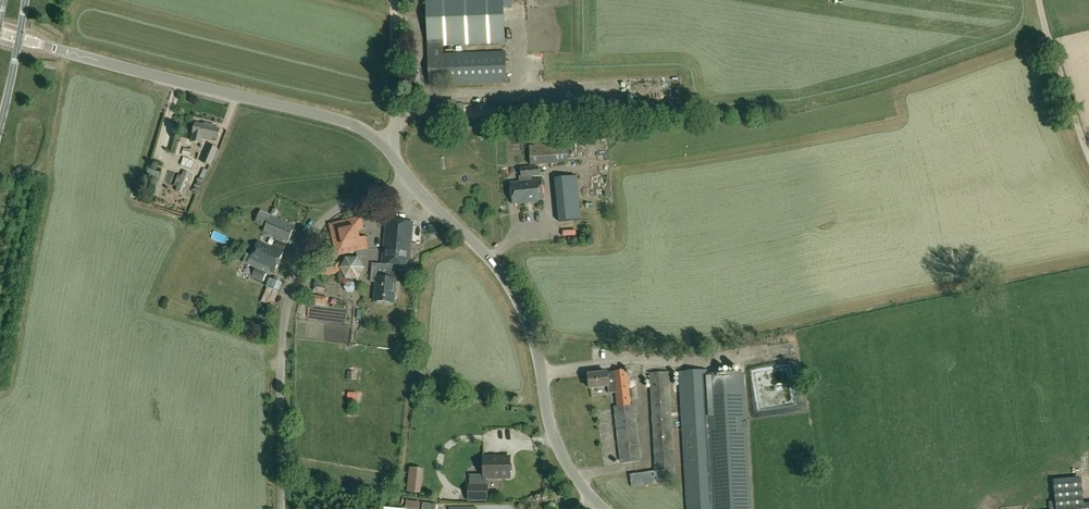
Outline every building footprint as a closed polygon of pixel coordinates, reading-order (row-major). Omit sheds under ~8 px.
[(427,47),(443,46),(506,44),(504,0),(430,0),(425,0),(427,47)] [(507,83),(506,51),(444,53),(443,46),(427,47),(429,86),(507,83)] [(421,91),(421,74),(409,74),(410,92),(421,91)] [(484,111),(478,114),(482,121),(488,118),(484,111)] [(203,124),(195,123),(193,134),(192,141),(201,143),(202,138),(212,140),(213,139),(218,140),(220,128),(215,127),(216,125),(204,122),(203,124)] [(172,155),(179,156),(183,143),(176,141),(172,155)] [(531,146),(532,165),(569,162),(567,143),(531,146)] [(209,144),(202,162),(211,166),(218,148),(209,144)] [(181,164),(192,168),(194,161),(183,158),(181,164)] [(193,192),(198,194),(208,169),(203,167),(193,192)] [(183,171),(182,175),(178,174),(173,186),(177,187),(176,191),(181,193),(188,173),(183,171)] [(581,219),(577,176),(555,178),(560,222),(581,219)] [(543,201),(541,180),(511,183),(513,204),(543,201)] [(288,243),(295,225),(270,215),(263,232),(288,243)] [(329,224),(336,257),(369,249),(366,236),(359,237),(358,231),(364,229),(361,216),(329,224)] [(410,267),(412,247),(414,222),(386,219),(381,264),(378,263),(374,302),(394,304),(397,279),(391,278),(392,266),(410,267)] [(267,268),(275,271),(283,252),(258,241),(252,255),(247,253),(243,264),(255,269),(252,276),(263,281),(267,274),(265,273),(267,268)] [(275,241),(273,246),(284,250),(286,245),(275,241)] [(347,256),(340,266),(346,277),(358,277),(364,267),(359,256),(347,256)] [(322,276),(340,274),(339,263),(321,264),(322,276)] [(266,286),(269,288),(267,288),(261,301),(273,306),(278,295),(283,283),(273,279),(270,278),(266,286)] [(353,281),(348,281),(345,286),(348,291),(353,291),(356,286),(353,281)] [(327,297),(313,295),(312,302),(326,304),(327,297)] [(264,307),(261,315),(268,318),(272,310),(264,307)] [(633,360),(635,390),(640,390),(639,377),(646,377),(646,359),(633,360)] [(615,393),(617,406),(617,408),(631,406),(627,370),(613,371),(614,374),(608,374),(607,373),(588,375),(589,388),(608,387),(609,394),(615,393)] [(706,371),(679,372),(686,508),(751,508),(744,372),(706,374),(706,371)] [(669,373),(649,374),(655,471),(629,475),(630,487),(675,482),(673,469),(674,469),(669,373)] [(641,461),(635,412),(635,405),(631,406),(617,408),(617,406),(613,407),(614,414),(620,464),(641,461)] [(510,463),(510,459),(494,459),(494,457),(484,457),(484,475),(479,475),(479,485),(469,485),(469,501),(487,501),(487,485),(487,479),(494,479),(494,477),(510,477),(510,473),(512,471),(512,465),(510,463)] [(418,483),(417,493),(420,494),(423,469),(409,468),(408,481),(418,483)] [(1055,502),(1056,508),(1075,508),(1083,502),(1081,477),(1053,480),(1055,502)] [(418,483),(408,481),(406,492),(417,493),(418,483)] [(406,500),(405,508),(408,508),(419,508),(420,502),(406,500)]
